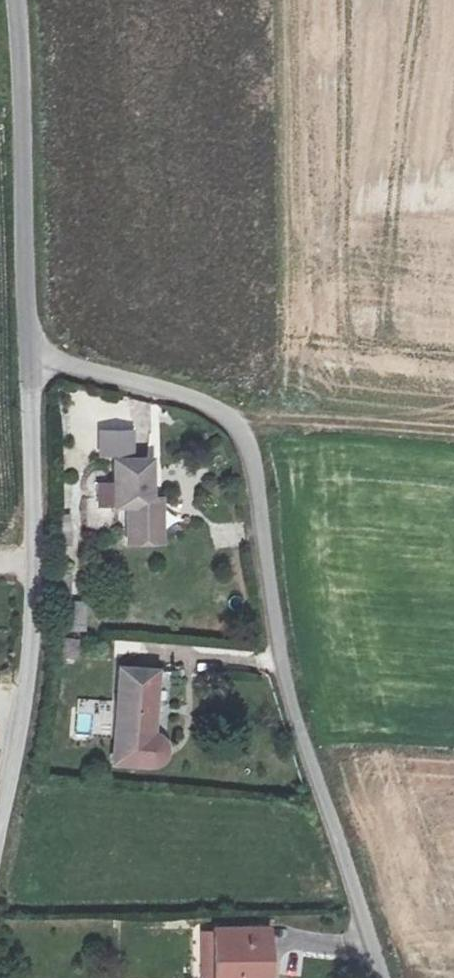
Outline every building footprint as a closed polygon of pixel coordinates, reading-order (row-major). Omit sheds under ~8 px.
[(140,504),(140,457),(102,458),(103,504),(120,506),(119,537),(150,539),(151,504),(140,504)] [(86,632),(86,603),(74,603),(74,632),(86,632)] [(64,640),(64,657),(79,657),(79,640),(64,640)] [(136,668),(101,666),(97,757),(133,761),(141,755),(144,748),(144,740),(141,734),(135,725),(136,668)] [(250,932),(200,937),(203,977),(255,977),(250,932)]
